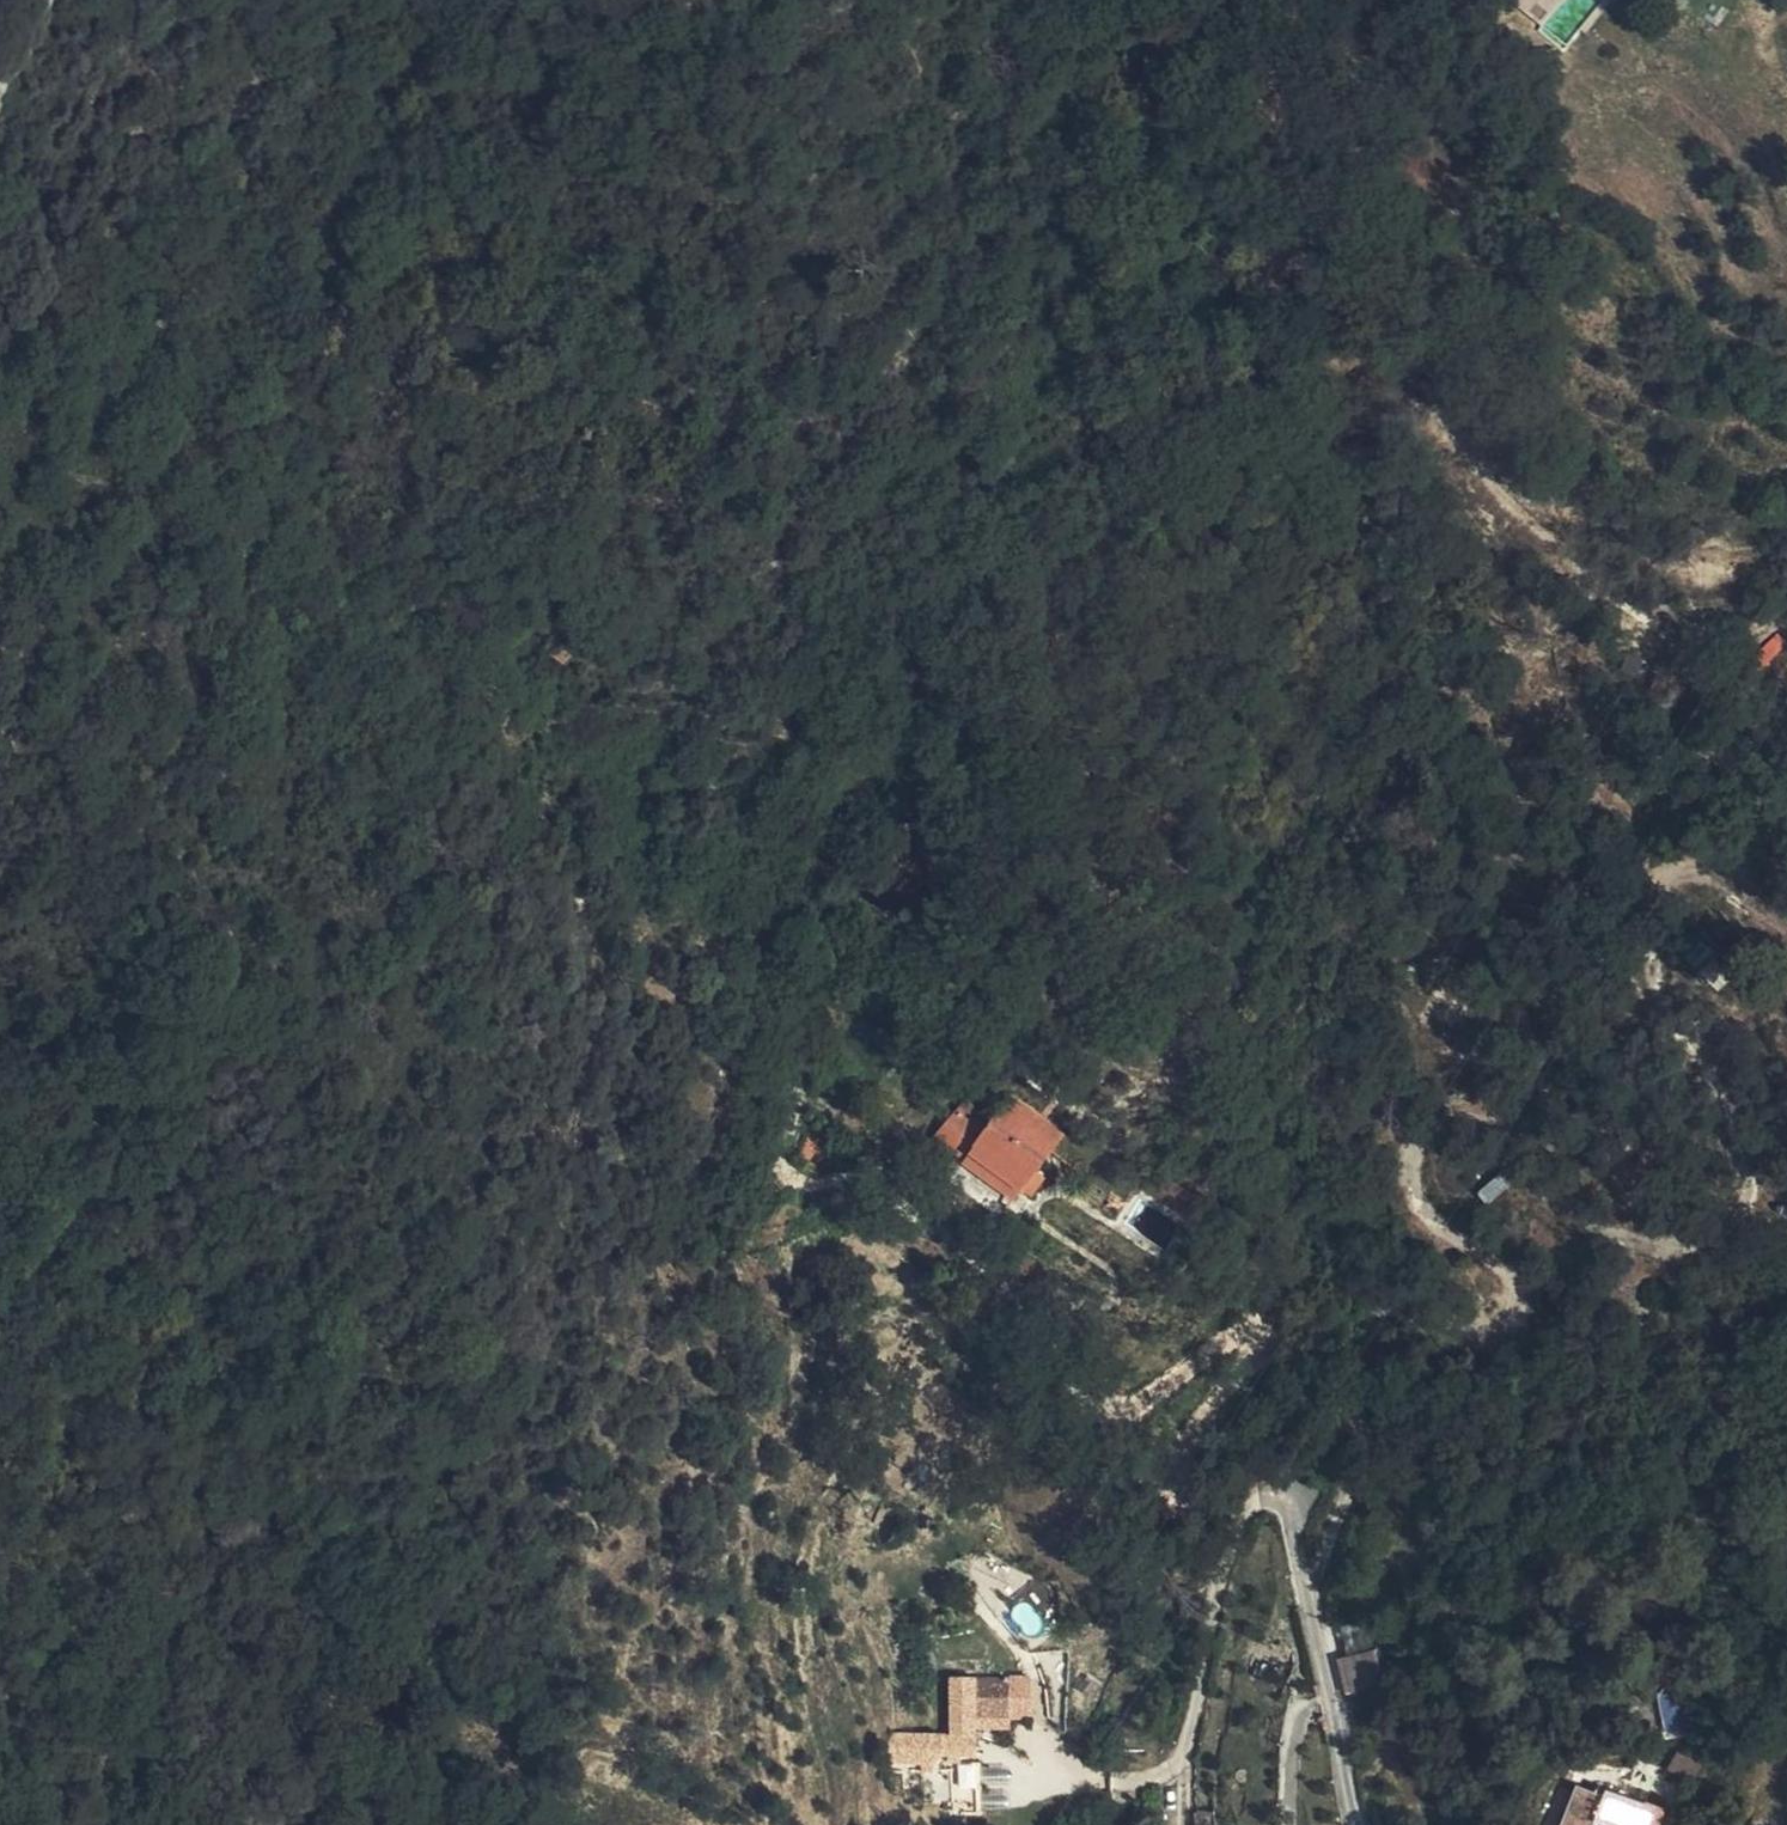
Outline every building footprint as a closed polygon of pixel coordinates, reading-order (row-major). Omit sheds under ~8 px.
[(1786,647),(1786,644),(1777,634),(1754,656),(1766,668),(1786,647)] [(996,1120),(989,1134),(983,1146),(1005,1159),(1008,1154),(1021,1161),(1019,1166),(1037,1176),(1043,1166),(1051,1150),(996,1120)] [(931,1168),(949,1178),(959,1184),(959,1187),(1014,1219),(1020,1207),(1024,1199),(1036,1205),(1041,1194),(1032,1188),(1037,1176),(1019,1166),(1021,1161),(1008,1154),(1005,1159),(983,1146),(982,1148),(953,1132),(939,1154),(931,1168)] [(1176,1211),(1186,1189),(1139,1167),(1129,1188),(1176,1211)] [(1476,1192),(1486,1204),(1509,1185),(1499,1173),(1476,1192)] [(1020,1207),(1031,1213),(1036,1205),(1024,1199),(1020,1207)] [(1375,1648),(1336,1658),(1345,1695),(1348,1694),(1384,1684),(1375,1648)] [(954,1755),(889,1759),(889,1787),(931,1785),(937,1777),(974,1774),(975,1733),(992,1732),(990,1694),(954,1694),(954,1755)] [(990,1694),(992,1732),(1013,1732),(1012,1694),(990,1694)] [(1687,1781),(1698,1763),(1679,1751),(1669,1770),(1687,1781)] [(950,1783),(947,1783),(947,1824),(973,1824),(974,1784),(950,1783)] [(1577,1784),(1562,1824),(1658,1824),(1664,1811),(1607,1788),(1604,1794),(1577,1784)]
